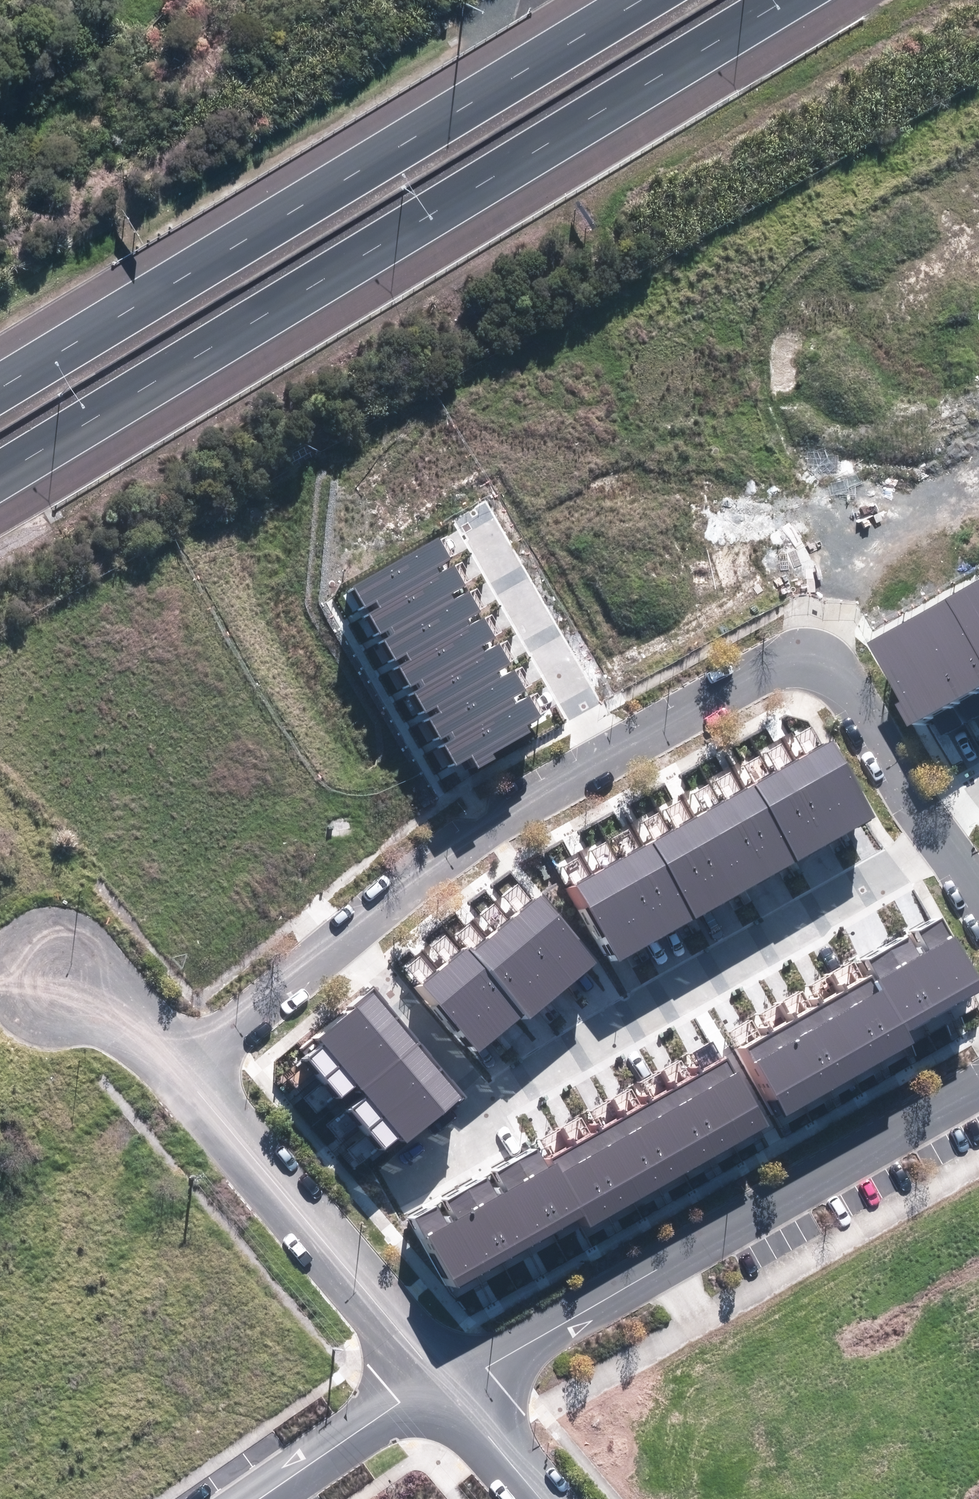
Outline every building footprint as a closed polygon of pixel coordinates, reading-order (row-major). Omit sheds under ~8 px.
[(473,758),(479,769),(496,759),(493,754),(531,732),(527,725),(541,716),(529,696),(517,703),(514,698),(526,690),(514,670),(501,677),(498,672),(511,664),(499,644),(485,652),(482,646),(496,637),(484,617),(471,625),(468,619),(480,611),(469,591),(455,599),(451,593),(466,585),(454,565),(441,573),(437,568),(452,560),(438,537),(353,586),(366,608),(377,602),(380,608),(369,614),(380,634),(391,628),(394,633),(383,640),(396,661),(407,654),(411,660),(399,667),(411,687),(421,681),(424,686),(413,692),(426,713),(438,706),(441,712),(429,719),(441,739),(452,733),(456,739),(445,745),(457,767),(473,758)] [(978,714),(978,579),(879,636),(937,738),(978,714)] [(577,885),(619,961),(877,817),(834,741),(577,885)] [(422,985),(479,1052),(526,1012),(531,1018),(599,961),(541,893),(473,951),(469,946),(422,985)] [(787,1116),(916,1042),(909,1030),(978,990),(978,979),(943,916),(917,931),(929,950),(919,955),(908,935),(866,960),(875,975),(747,1048),(787,1116)] [(310,1058),(327,1078),(399,1018),(374,988),(352,1005),(355,1009),(318,1039),(324,1047),(310,1058)] [(362,1091),(420,1043),(399,1018),(327,1078),(343,1097),(357,1085),(362,1091)] [(352,1110),(369,1129),(442,1069),(420,1043),(362,1091),(367,1097),(352,1110)] [(416,1218),(457,1288),(584,1215),(592,1228),(770,1126),(730,1056),(551,1158),(554,1165),(549,1168),(538,1149),(498,1172),(509,1191),(498,1197),(486,1178),(446,1200),(457,1219),(448,1224),(437,1206),(416,1218)] [(465,1097),(442,1069),(369,1129),(385,1149),(401,1136),(407,1143),(459,1101),(460,1102),(465,1097)]
